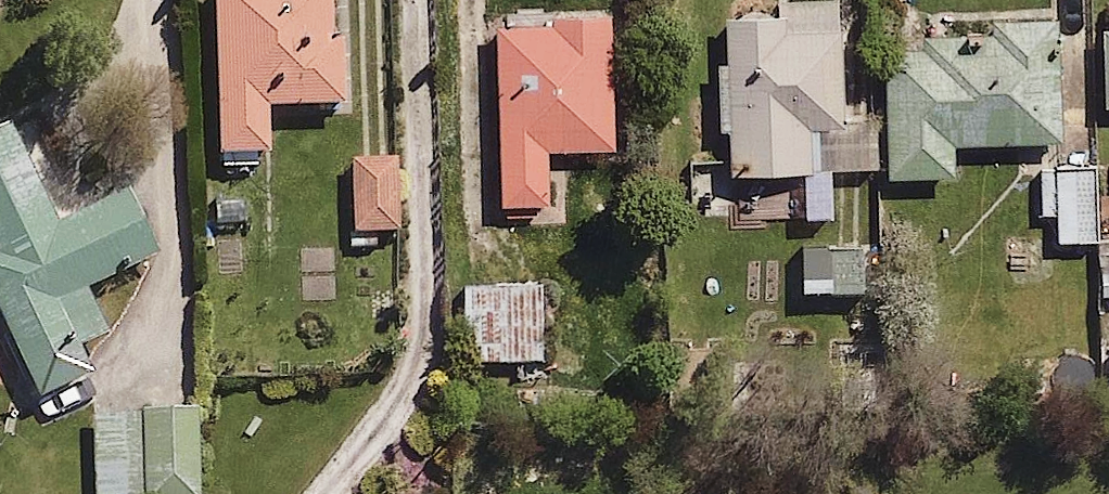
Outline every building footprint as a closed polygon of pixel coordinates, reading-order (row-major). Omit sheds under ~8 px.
[(214,158),(267,156),(266,115),(343,112),(338,0),(208,0),(214,158)] [(784,12),(722,14),(727,171),(822,169),(820,120),(846,119),(843,25),(784,26),(784,12)] [(898,75),(884,76),(886,181),(957,180),(957,144),(1064,142),(1062,15),(991,16),(991,35),(897,37),(898,75)] [(613,21),(491,24),(495,205),(547,204),(546,149),(616,147),(613,21)] [(45,434),(108,404),(80,344),(104,333),(86,295),(158,261),(126,192),(58,224),(12,127),(0,132),(0,337),(45,434)] [(376,238),(402,236),(397,157),(345,160),(350,254),(377,252),(376,238)] [(1097,172),(1035,172),(1035,215),(1057,215),(1057,243),(1098,243),(1097,172)] [(1096,252),(1097,302),(1108,302),(1108,252),(1096,252)] [(794,253),(793,300),(860,302),(862,254),(794,253)] [(541,284),(457,286),(459,368),(543,366),(541,284)] [(95,493),(199,493),(199,418),(95,418),(95,493)]
